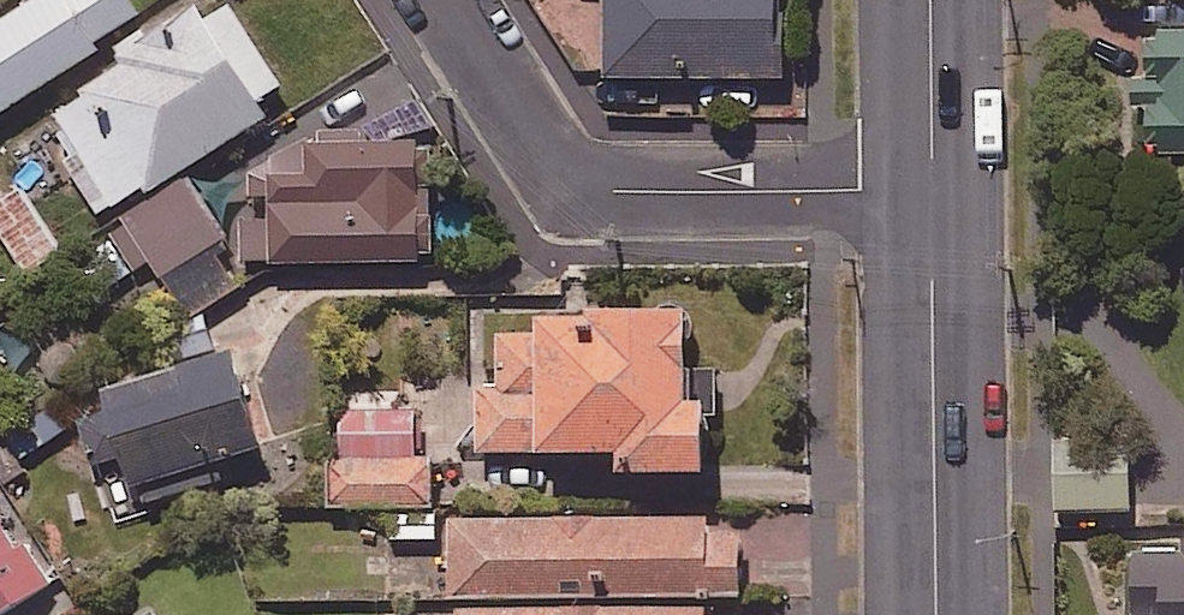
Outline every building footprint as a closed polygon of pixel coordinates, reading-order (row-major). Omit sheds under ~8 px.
[(137,0),(22,0),(0,14),(0,105),(99,43),(93,34),(140,5),(137,0)] [(232,0),(219,0),(207,7),(202,0),(185,0),(116,42),(124,56),(82,81),(88,91),(61,107),(116,199),(267,108),(257,92),(279,78),(232,0)] [(608,70),(780,68),(779,0),(607,0),(608,70)] [(1152,25),(1153,64),(1135,64),(1136,118),(1155,117),(1155,144),(1183,143),(1183,24),(1152,25)] [(433,129),(268,137),(271,211),(237,213),(239,259),(439,250),(433,129)] [(181,174),(82,242),(105,275),(128,259),(135,270),(154,257),(192,312),(237,280),(209,240),(221,231),(181,174)] [(20,179),(0,192),(0,228),(25,267),(61,244),(20,179)] [(585,301),(533,302),(533,325),(495,326),(496,382),(477,383),(479,447),(547,446),(547,433),(616,432),(617,458),(706,456),(704,381),(687,382),(685,286),(585,288),(585,301)] [(264,440),(238,340),(102,376),(109,405),(82,412),(95,459),(131,449),(145,500),(222,479),(216,453),(264,440)] [(48,398),(0,428),(0,435),(14,458),(66,426),(48,398)] [(341,454),(324,454),(325,504),(436,502),(435,452),(416,452),(415,404),(340,405),(341,454)] [(1129,507),(1130,463),(1057,461),(1056,505),(1129,507)] [(436,505),(388,506),(389,539),(437,538),(436,505)] [(711,508),(445,512),(447,589),(741,584),(740,518),(712,519),(711,508)] [(0,515),(0,614),(3,614),(47,587),(0,515)] [(1182,526),(1182,541),(1135,541),(1133,611),(1144,611),(1143,614),(1183,614),(1183,526),(1182,526)] [(460,603),(460,614),(714,614),(714,600),(467,602),(460,603)]
